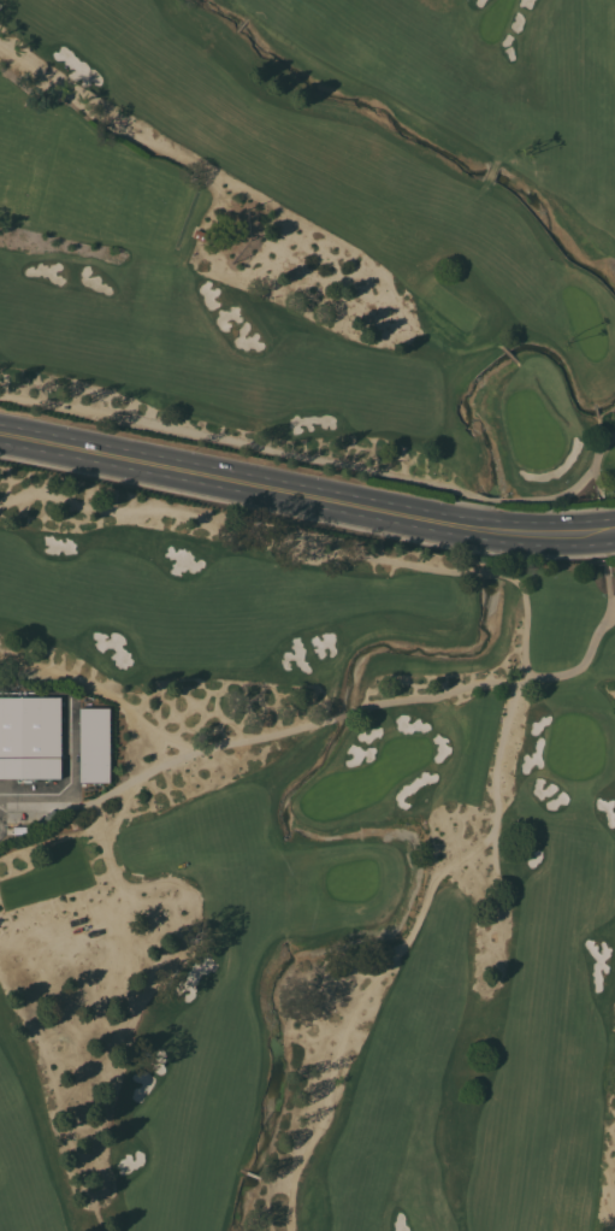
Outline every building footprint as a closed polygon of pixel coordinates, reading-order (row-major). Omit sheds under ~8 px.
[(165,178),(162,199),(154,198),(158,177),(165,178)] [(208,234),(205,242),(193,236),(195,228),(208,234)] [(77,706),(77,736),(65,736),(65,801),(5,801),(5,782),(49,782),(48,693),(65,693),(65,707),(77,706)]
